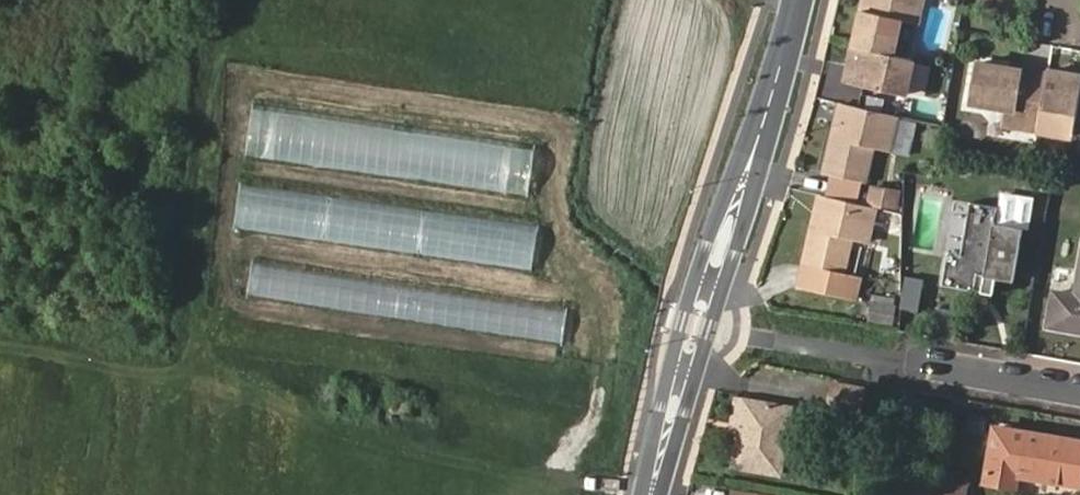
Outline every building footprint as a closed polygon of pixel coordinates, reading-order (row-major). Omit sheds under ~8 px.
[(910,56),(924,0),(866,0),(855,42),(910,56)] [(910,56),(855,42),(847,77),(903,91),(912,56),(910,56)] [(1038,126),(1048,71),(980,58),(971,96),(1007,104),(1003,120),(1038,126)] [(919,61),(912,87),(924,90),(932,64),(919,61)] [(1049,67),(1048,71),(1038,126),(1074,133),(1079,101),(1079,73),(1049,67)] [(831,158),(871,166),(876,144),(892,148),(900,113),(845,100),(831,158)] [(530,196),(537,145),(253,105),(245,156),(530,196)] [(866,185),(871,166),(830,164),(827,176),(866,185)] [(541,226),(240,183),(234,229),(535,272),(541,226)] [(900,208),(902,186),(869,183),(868,205),(900,208)] [(870,243),(879,208),(823,195),(801,286),(857,299),(861,281),(844,276),(854,239),(870,243)] [(997,208),(971,204),(962,255),(947,253),(941,284),(974,290),(977,274),(1014,279),(1022,230),(995,224),(997,208)] [(568,308),(252,262),(247,297),(563,344),(568,308)] [(1079,330),(1079,265),(1074,295),(1055,292),(1049,325),(1079,330)] [(921,309),(924,276),(903,274),(901,307),(921,309)] [(892,325),(895,307),(871,303),(869,322),(892,325)] [(338,380),(338,387),(348,388),(348,380),(338,380)] [(854,417),(858,391),(826,386),(822,412),(854,417)] [(738,434),(744,399),(733,397),(727,432),(738,434)] [(789,406),(744,399),(738,434),(733,466),(779,473),(789,406)] [(996,426),(987,481),(1014,487),(1016,475),(1079,485),(1079,442),(996,426)] [(920,483),(931,485),(934,470),(922,468),(920,483)]
